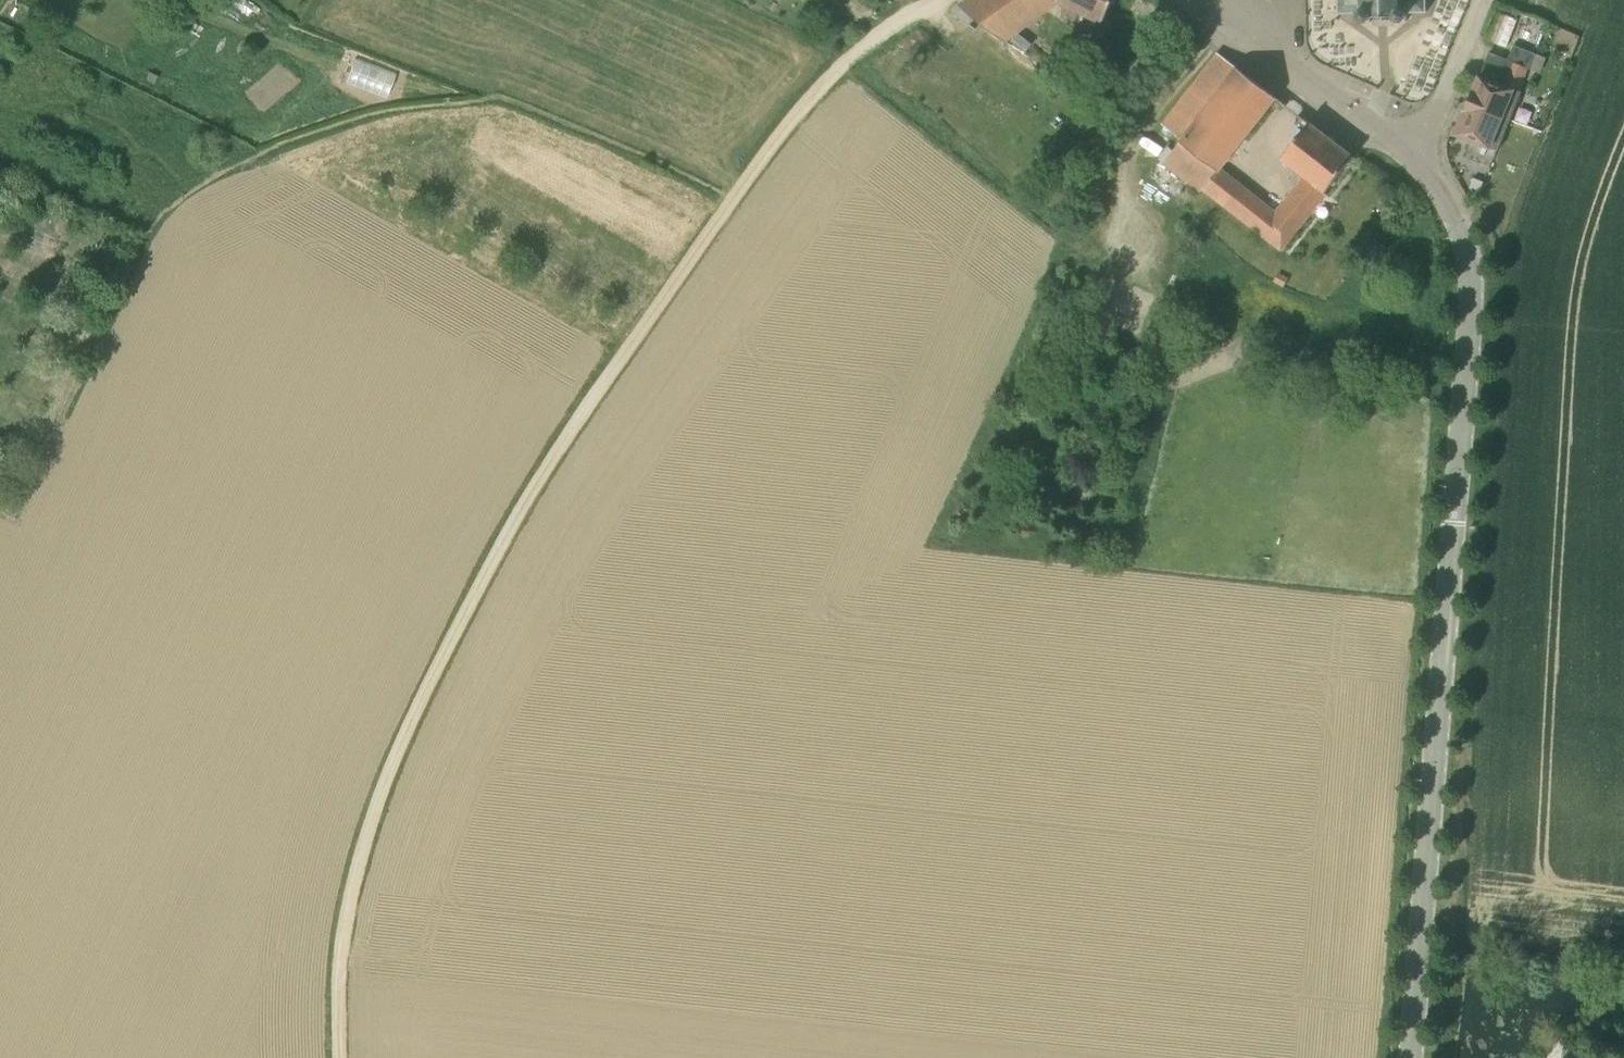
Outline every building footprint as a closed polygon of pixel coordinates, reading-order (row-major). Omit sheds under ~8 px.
[(963,5),(1007,40),(1058,2),(1102,22),(1112,0),(970,0),(963,5)] [(1339,12),(1340,12),(1340,13),(1345,13),(1345,11),(1359,11),(1359,20),(1373,19),(1373,18),(1383,17),(1395,17),(1395,19),(1409,18),(1408,9),(1422,9),(1422,10),(1427,10),(1427,8),(1433,8),(1433,3),(1432,3),(1432,0),(1339,0),(1339,12)] [(969,25),(975,17),(961,5),(954,14),(969,25)] [(1529,67),(1535,53),(1513,44),(1508,59),(1489,52),(1466,107),(1508,123),(1521,91),(1519,90),(1527,67),(1529,67)] [(1202,188),(1278,247),(1327,192),(1325,192),(1353,156),(1218,53),(1179,103),(1196,116),(1163,162),(1200,191),(1202,188)] [(1498,149),(1508,123),(1466,107),(1455,134),(1491,148),(1491,147),(1498,149)] [(1482,183),(1472,179),(1468,189),(1478,193),(1482,183)] [(1573,1049),(1562,1048),(1561,1057),(1573,1057),(1573,1049)]
